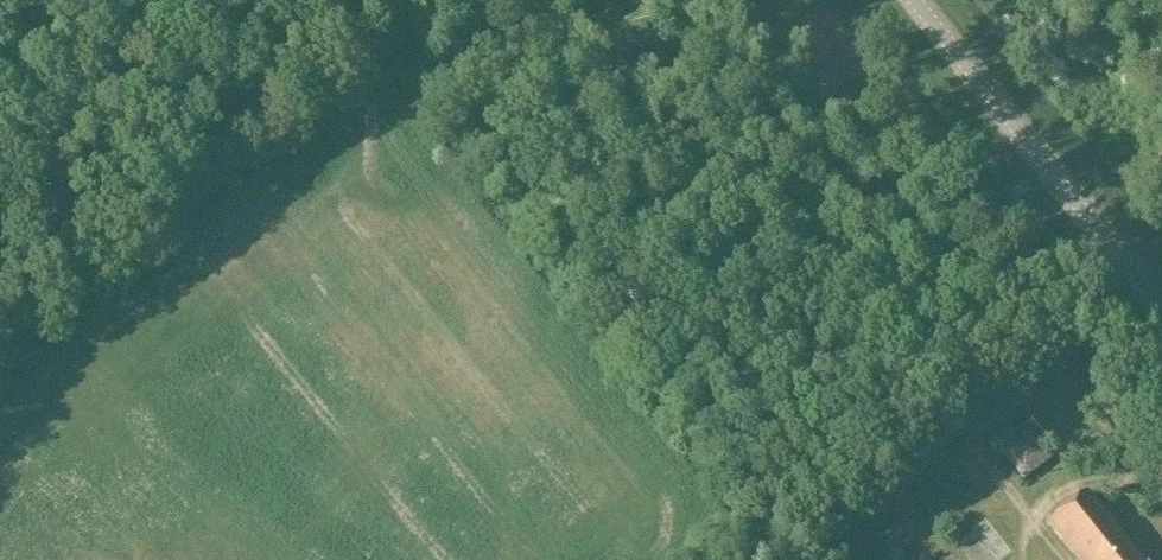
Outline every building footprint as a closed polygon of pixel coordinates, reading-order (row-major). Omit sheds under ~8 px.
[(1087,494),(1050,524),(1079,559),(1139,559),(1087,494)]
